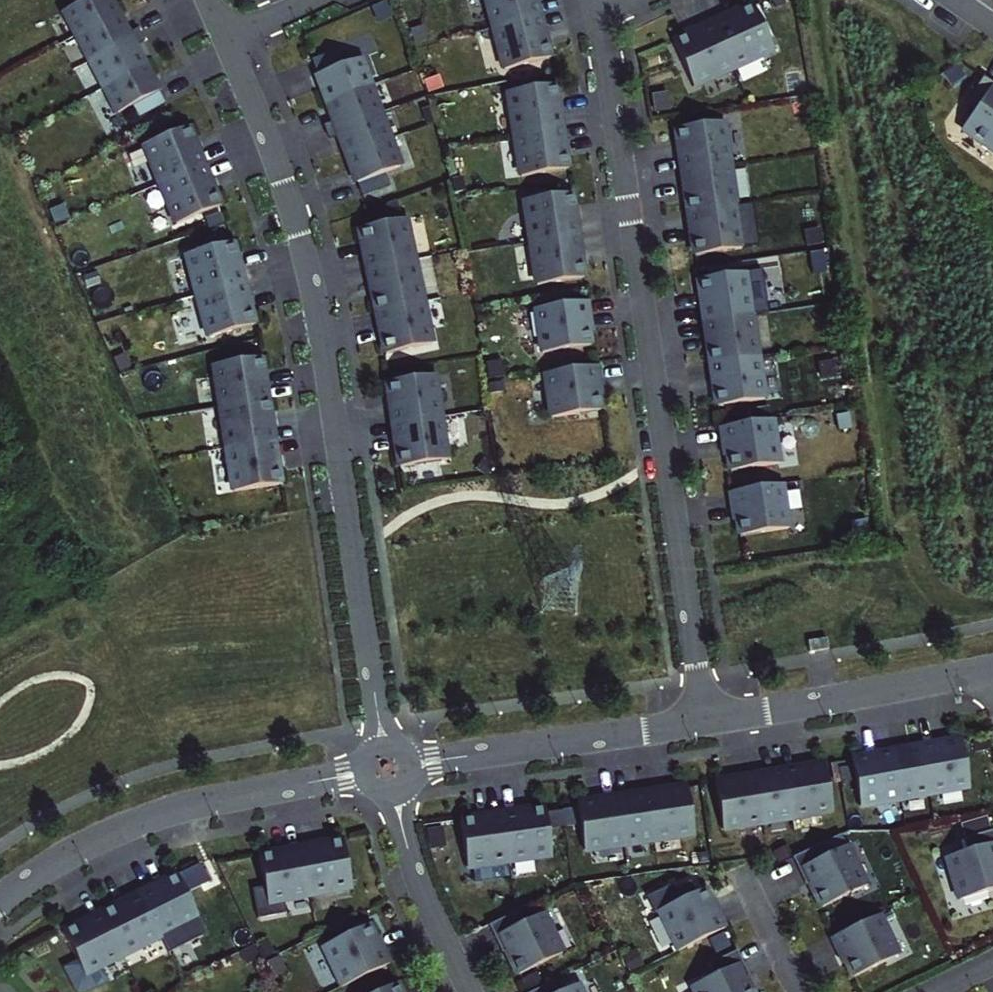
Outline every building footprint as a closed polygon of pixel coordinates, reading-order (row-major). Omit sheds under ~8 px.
[(64,13),(77,39),(118,17),(111,4),(109,0),(88,0),(74,7),(64,13)] [(491,29),(536,18),(531,0),(484,0),(491,29)] [(723,17),(708,24),(730,73),(769,55),(749,9),(736,15),(725,20),(723,17)] [(118,17),(77,39),(90,64),(131,42),(128,37),(123,26),(118,17)] [(536,18),(491,29),(502,71),(547,59),(542,40),(536,18)] [(681,40),(670,45),(690,91),(730,73),(708,24),(692,31),(694,34),(681,40)] [(422,30),(410,33),(413,46),(429,42),(427,33),(422,30)] [(138,32),(128,37),(131,42),(134,48),(144,43),(138,32)] [(134,48),(131,42),(90,64),(103,89),(144,67),(139,57),(134,48)] [(312,64),(317,76),(348,65),(343,52),(312,64)] [(322,93),(326,104),(369,88),(359,61),(348,65),(317,76),(316,76),(322,93)] [(150,78),(144,67),(103,89),(117,115),(128,109),(157,94),(158,93),(150,78)] [(983,76),(964,103),(975,110),(962,129),(992,151),(992,83),(983,76)] [(551,86),(505,93),(512,135),(557,128),(554,105),(551,86)] [(369,88),(326,104),(330,115),(333,124),(335,131),(379,115),(369,88)] [(163,106),(157,94),(128,109),(134,121),(163,106)] [(379,115),(335,131),(338,137),(342,150),(345,157),(388,141),(379,115)] [(717,123),(672,130),(675,153),(678,173),(724,166),(717,123)] [(328,141),(338,137),(335,131),(333,124),(323,128),(328,141)] [(187,127),(145,144),(161,184),(203,167),(193,142),(187,127)] [(557,128),(512,135),(518,178),(564,171),(561,152),(557,128)] [(387,173),(399,169),(388,141),(345,157),(350,171),(355,185),(356,185),(387,173)] [(681,191),(684,215),(730,208),(724,166),(678,173),(681,191)] [(203,167),(161,184),(177,224),(219,207),(212,189),(203,167)] [(361,197),(392,186),(387,173),(356,185),(361,197)] [(567,194),(521,201),(528,244),(573,237),(570,217),(567,194)] [(730,208),(684,215),(688,239),(691,257),(736,251),(730,208)] [(402,220),(357,229),(361,250),(366,272),(411,262),(402,220)] [(573,237),(528,244),(534,286),(580,280),(577,259),(573,237)] [(231,242),(187,253),(198,295),(242,283),(237,265),(231,242)] [(369,290),(374,313),(419,303),(411,262),(366,272),(369,290)] [(740,274),(694,281),(697,302),(701,323),(746,317),(740,274)] [(242,283),(198,295),(208,337),(253,325),(248,305),(242,283)] [(586,319),(583,302),(530,310),(536,353),(586,346),(584,332),(582,320),(586,319)] [(419,303),(374,313),(379,336),(383,355),(428,345),(419,303)] [(704,345),(707,365),(752,359),(746,317),(701,323),(704,345)] [(259,356),(213,363),(219,406),(265,399),(262,377),(259,356)] [(752,359),(707,365),(710,388),(713,408),(759,401),(752,359)] [(594,384),(592,367),(539,375),(545,418),(595,411),(593,397),(591,385),(594,384)] [(430,375),(384,381),(387,404),(390,424),(436,418),(430,375)] [(265,399),(219,406),(225,447),(271,441),(268,422),(265,399)] [(436,418),(390,424),(394,449),(396,467),(442,460),(436,418)] [(724,458),(726,471),(776,464),(769,421),(716,429),(719,445),(722,445),(724,458)] [(271,441),(225,447),(232,490),(277,483),(274,462),(271,441)] [(734,523),(736,536),(785,528),(779,485),(726,493),(728,510),(732,510),(734,523)] [(822,638),(804,642),(806,652),(824,649),(822,638)] [(917,749),(925,794),(967,786),(959,741),(917,749)] [(917,749),(888,754),(896,799),(925,794),(917,749)] [(846,762),(854,807),(896,799),(888,754),(846,762)] [(780,772),(788,818),(830,811),(823,765),(780,772)] [(780,772),(751,777),(759,822),(788,818),(780,772)] [(709,784),(716,830),(759,822),(751,777),(709,784)] [(643,795),(650,840),(692,834),(685,788),(643,795)] [(643,795),(614,799),(621,844),(650,840),(643,795)] [(571,806),(578,851),(621,844),(614,799),(571,806)] [(499,815),(505,861),(548,855),(544,827),(542,814),(542,809),(499,815)] [(559,812),(542,814),(544,827),(561,824),(559,812)] [(456,821),(463,867),(505,861),(499,815),(456,821)] [(962,839),(986,832),(983,819),(958,826),(962,839)] [(992,830),(986,832),(962,839),(959,839),(963,852),(943,858),(956,900),(992,889),(992,835),(992,830)] [(297,847),(305,893),(348,885),(339,840),(297,847)] [(816,846),(789,858),(803,886),(806,884),(817,906),(860,885),(842,847),(821,857),(816,846)] [(297,847),(254,855),(260,886),(249,888),(254,918),(282,913),(279,898),(305,893),(297,847)] [(174,875),(135,894),(156,936),(165,953),(203,934),(174,875)] [(655,913),(674,952),(722,929),(715,914),(712,915),(701,891),(692,895),(687,884),(671,892),(669,887),(644,899),(651,915),(655,913)] [(135,894),(97,913),(118,955),(156,936),(135,894)] [(97,913),(59,932),(79,974),(118,955),(97,913)] [(511,914),(485,927),(498,954),(502,952),(512,974),(556,953),(537,916),(517,925),(511,914)] [(895,955),(876,915),(828,939),(835,954),(838,952),(850,976),(895,955)] [(320,949),(338,988),(386,965),(379,949),(376,951),(364,928),(320,949)] [(733,951),(706,965),(711,976),(690,987),(692,991),(747,991),(741,980),(746,977),(733,951)]
